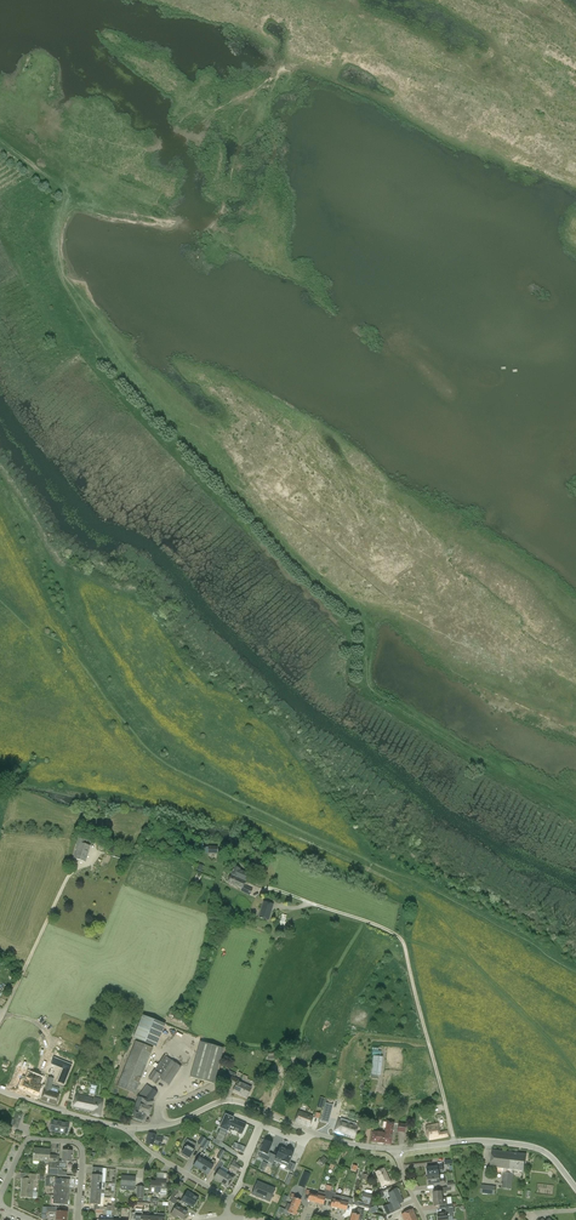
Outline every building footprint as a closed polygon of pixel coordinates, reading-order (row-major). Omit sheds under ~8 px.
[(76,845),(78,845),(74,858),(85,862),(90,846),(86,844),(87,841),(78,838),(76,845)] [(217,854),(217,847),(208,846),(208,854),(217,854)] [(252,863),(252,864),(250,868),(260,873),(261,871),(263,867),(252,863)] [(246,881),(249,874),(240,870),(240,868),(234,866),(231,874),(246,881)] [(250,895),(253,889),(244,885),(245,882),(231,875),(228,882),(242,888),(241,891),(250,895)] [(268,920),(273,904),(264,901),(259,917),(268,920)] [(284,926),(287,915),(281,913),(279,918),(280,918),(279,924),(284,926)] [(165,1025),(142,1015),(133,1037),(156,1047),(165,1025)] [(135,1094),(153,1048),(135,1041),(117,1086),(135,1094)] [(214,1084),(224,1048),(200,1042),(190,1077),(214,1084)] [(190,1055),(192,1053),(181,1043),(179,1045),(190,1055)] [(169,1085),(181,1067),(164,1055),(148,1079),(156,1084),(160,1079),(169,1085)] [(33,1056),(26,1074),(33,1076),(40,1058),(33,1056)] [(379,1076),(381,1057),(374,1056),(371,1075),(379,1076)] [(53,1061),(51,1067),(62,1072),(57,1084),(63,1086),(70,1068),(53,1061)] [(43,1080),(30,1075),(28,1081),(26,1080),(22,1089),(39,1096),(43,1087),(41,1086),(43,1080)] [(48,1076),(41,1101),(56,1105),(61,1088),(52,1086),(54,1078),(48,1076)] [(247,1098),(252,1087),(238,1081),(239,1080),(231,1077),(228,1083),(235,1086),(233,1091),(247,1098)] [(91,1083),(90,1087),(89,1087),(89,1089),(90,1090),(89,1093),(95,1095),(97,1085),(97,1084),(91,1083)] [(138,1113),(146,1115),(149,1116),(153,1102),(152,1101),(158,1092),(147,1084),(136,1099),(141,1102),(140,1107),(135,1106),(133,1111),(133,1112),(135,1112),(135,1111),(138,1112),(138,1113)] [(94,1099),(92,1098),(92,1097),(76,1094),(73,1108),(93,1112),(92,1115),(100,1117),(104,1099),(94,1097),(94,1099)] [(313,1099),(309,1097),(304,1104),(307,1106),(313,1099)] [(320,1097),(317,1107),(322,1109),(325,1098),(320,1097)] [(18,1129),(23,1113),(16,1111),(11,1127),(18,1129)] [(145,1121),(146,1115),(138,1113),(138,1112),(135,1111),(135,1112),(133,1112),(132,1115),(134,1116),(133,1119),(142,1122),(145,1121)] [(309,1127),(313,1117),(299,1111),(295,1121),(309,1127)] [(223,1112),(217,1125),(225,1128),(226,1125),(230,1117),(231,1116),(223,1112)] [(230,1117),(226,1125),(239,1131),(242,1123),(230,1117)] [(354,1138),(359,1124),(339,1118),(334,1132),(354,1138)] [(67,1135),(69,1123),(52,1119),(49,1131),(67,1135)] [(391,1144),(394,1123),(387,1122),(386,1129),(385,1129),(385,1133),(372,1131),(370,1141),(391,1144)] [(399,1123),(398,1127),(397,1132),(405,1133),(405,1128),(406,1124),(399,1123)] [(440,1132),(438,1123),(426,1126),(429,1140),(441,1138),(448,1136),(447,1130),(440,1132)] [(160,1147),(163,1138),(156,1136),(156,1135),(149,1133),(145,1144),(153,1146),(153,1145),(160,1147)] [(197,1144),(201,1147),(206,1140),(202,1137),(197,1144)] [(222,1142),(214,1138),(212,1142),(220,1147),(222,1142)] [(206,1140),(201,1147),(202,1147),(201,1148),(205,1150),(210,1142),(206,1140)] [(261,1149),(259,1153),(265,1156),(264,1159),(268,1161),(271,1154),(267,1153),(271,1144),(270,1143),(271,1142),(265,1140),(263,1145),(262,1144),(260,1149),(261,1149)] [(196,1144),(192,1141),(189,1146),(187,1145),(182,1153),(182,1154),(181,1155),(185,1158),(186,1156),(189,1158),(195,1149),(193,1149),(196,1144)] [(271,1154),(268,1161),(272,1163),(274,1160),(280,1163),(286,1150),(281,1147),(280,1148),(279,1148),(275,1156),(271,1154)] [(47,1175),(58,1175),(59,1163),(59,1161),(59,1159),(56,1158),(56,1155),(49,1155),(50,1149),(34,1148),(33,1161),(46,1162),(45,1165),(48,1165),(47,1175)] [(226,1152),(221,1150),(216,1158),(221,1160),(226,1152)] [(286,1150),(280,1163),(286,1166),(285,1169),(289,1171),(293,1164),(288,1162),(293,1154),(291,1153),(292,1152),(286,1150)] [(524,1171),(526,1154),(492,1150),(490,1167),(524,1171)] [(59,1163),(58,1175),(67,1176),(67,1172),(62,1171),(63,1168),(66,1168),(66,1161),(71,1162),(72,1151),(63,1151),(62,1161),(59,1161),(59,1163)] [(200,1170),(200,1171),(206,1161),(202,1159),(205,1154),(202,1153),(199,1157),(193,1166),(200,1170)] [(206,1161),(200,1171),(208,1175),(213,1166),(216,1161),(213,1159),(210,1164),(206,1161)] [(213,1179),(220,1183),(226,1174),(220,1170),(224,1163),(220,1161),(213,1171),(217,1173),(217,1174),(213,1179)] [(235,1164),(234,1163),(232,1162),(229,1167),(238,1172),(240,1167),(235,1164)] [(427,1168),(428,1176),(439,1175),(439,1171),(443,1170),(442,1164),(436,1165),(436,1167),(431,1167),(427,1168)] [(92,1175),(91,1182),(101,1183),(103,1168),(97,1168),(96,1175),(92,1175)] [(384,1168),(375,1172),(381,1184),(385,1183),(386,1185),(390,1183),(390,1181),(384,1168)] [(503,1169),(501,1188),(511,1189),(514,1170),(503,1169)] [(304,1172),(298,1186),(304,1189),(310,1174),(304,1172)] [(36,1181),(36,1175),(27,1174),(26,1179),(22,1179),(21,1197),(37,1198),(37,1192),(33,1192),(34,1181),(36,1181)] [(226,1174),(220,1183),(227,1187),(230,1182),(232,1183),(236,1177),(231,1174),(230,1176),(226,1174)] [(439,1175),(428,1176),(429,1185),(434,1184),(438,1183),(438,1186),(445,1185),(444,1178),(440,1179),(439,1175)] [(134,1186),(135,1177),(121,1176),(121,1185),(121,1189),(121,1190),(126,1190),(127,1189),(134,1190),(134,1186)] [(54,1187),(69,1188),(70,1180),(55,1178),(54,1187)] [(165,1189),(166,1179),(156,1179),(156,1182),(151,1181),(150,1192),(160,1193),(160,1194),(166,1195),(167,1189),(165,1189)] [(275,1189),(257,1181),(252,1195),(270,1202),(275,1189)] [(91,1182),(91,1189),(104,1190),(104,1183),(101,1183),(91,1182)] [(496,1187),(482,1185),(481,1194),(495,1195),(496,1187)] [(68,1197),(69,1188),(54,1187),(53,1195),(68,1197)] [(433,1192),(434,1199),(443,1198),(442,1194),(446,1193),(446,1191),(451,1191),(451,1187),(448,1187),(443,1188),(444,1191),(442,1191),(433,1192)] [(388,1194),(392,1203),(383,1207),(387,1215),(394,1212),(392,1207),(394,1206),(403,1202),(399,1193),(397,1188),(392,1190),(393,1191),(388,1194)] [(91,1189),(90,1197),(100,1197),(101,1194),(104,1194),(104,1190),(91,1189)] [(340,1201),(341,1196),(335,1195),(335,1193),(330,1191),(331,1189),(330,1191),(328,1200),(331,1201),(330,1206),(338,1208),(340,1201)] [(315,1203),(317,1195),(311,1194),(311,1191),(306,1190),(305,1194),(308,1195),(307,1201),(315,1203)] [(325,1199),(328,1200),(330,1191),(325,1190),(324,1193),(318,1191),(317,1195),(315,1203),(323,1205),(325,1199)] [(192,1207),(198,1198),(187,1192),(182,1200),(180,1203),(186,1206),(187,1204),(192,1207)] [(372,1195),(364,1193),(362,1202),(370,1204),(372,1195)] [(292,1201),(291,1204),(291,1205),(298,1208),(301,1200),(295,1198),(296,1196),(292,1194),(290,1198),(291,1198),(290,1200),(292,1201)] [(68,1205),(68,1197),(53,1195),(53,1204),(68,1205)] [(340,1201),(338,1208),(346,1210),(348,1205),(351,1206),(353,1199),(341,1196),(340,1201)] [(104,1198),(100,1197),(90,1197),(90,1204),(94,1204),(94,1207),(98,1207),(98,1206),(99,1207),(103,1207),(104,1198)] [(445,1205),(445,1208),(453,1207),(453,1204),(448,1205),(447,1198),(443,1198),(434,1199),(434,1206),(442,1205),(443,1205),(445,1205)] [(291,1205),(291,1204),(287,1203),(285,1209),(279,1207),(276,1213),(281,1215),(281,1213),(288,1216),(289,1213),(294,1216),(298,1208),(291,1205)] [(369,1208),(369,1212),(372,1213),(378,1210),(376,1205),(369,1208)] [(183,1219),(187,1212),(176,1206),(170,1215),(175,1218),(176,1215),(183,1219)] [(67,1212),(62,1212),(62,1208),(53,1207),(53,1211),(56,1211),(56,1219),(67,1219),(67,1212)] [(445,1208),(445,1209),(447,1209),(447,1213),(446,1213),(438,1213),(438,1219),(448,1219),(447,1217),(453,1216),(453,1213),(455,1213),(454,1208),(453,1208),(453,1207),(445,1208)] [(350,1219),(362,1219),(364,1210),(358,1209),(356,1214),(352,1213),(350,1219)] [(412,1209),(401,1214),(404,1219),(417,1219),(412,1209)] [(142,1216),(142,1212),(135,1212),(135,1215),(134,1215),(131,1215),(131,1219),(142,1219),(142,1216)]
